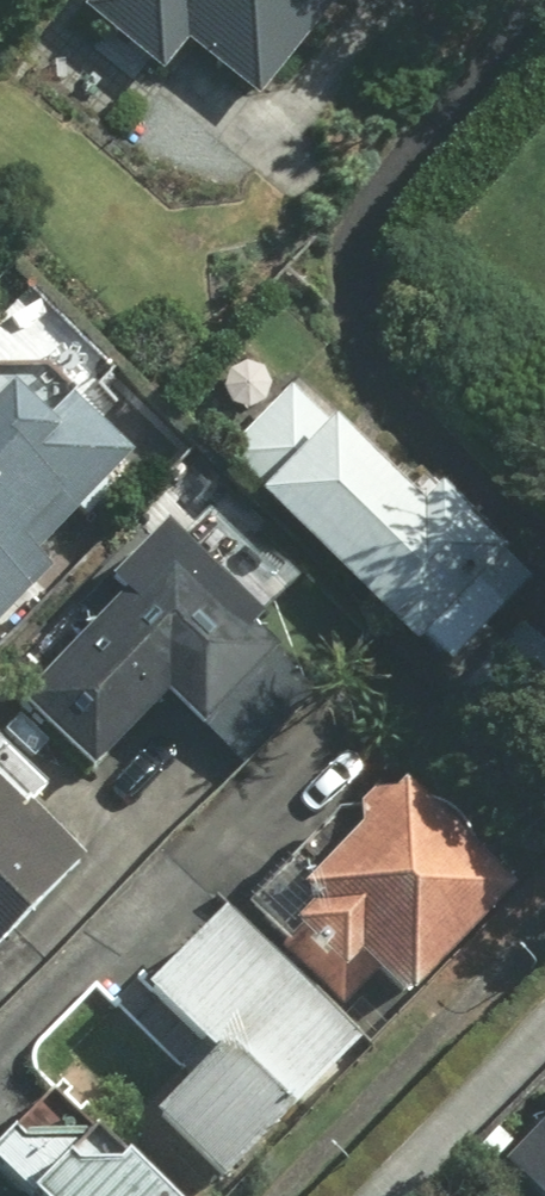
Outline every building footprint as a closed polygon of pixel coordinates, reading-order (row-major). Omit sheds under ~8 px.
[(272,97),(351,0),(98,0),(92,7),(172,71),(199,38),(272,97)] [(466,659),(544,580),(544,575),(522,553),(529,545),(460,477),(442,496),(354,409),(347,416),(307,378),(238,448),(433,640),(440,633),(466,659)] [(168,480),(85,391),(63,412),(32,379),(0,409),(0,635),(168,480)] [(35,695),(109,768),(180,695),(215,729),(298,644),(189,538),(35,695)] [(106,855),(0,752),(0,963),(106,855)] [(534,881),(425,775),(317,885),(330,898),(308,921),(358,969),(380,947),(426,992),(534,881)] [(174,1107),(240,1172),(381,1032),(250,901),(160,991),(207,1039),(179,1066),(197,1084),(174,1107)] [(152,1146),(147,1151),(115,1119),(107,1127),(69,1088),(0,1157),(0,1160),(36,1195),(203,1195),(152,1146)] [(521,1156),(544,1182),(544,1134),(521,1156)]
